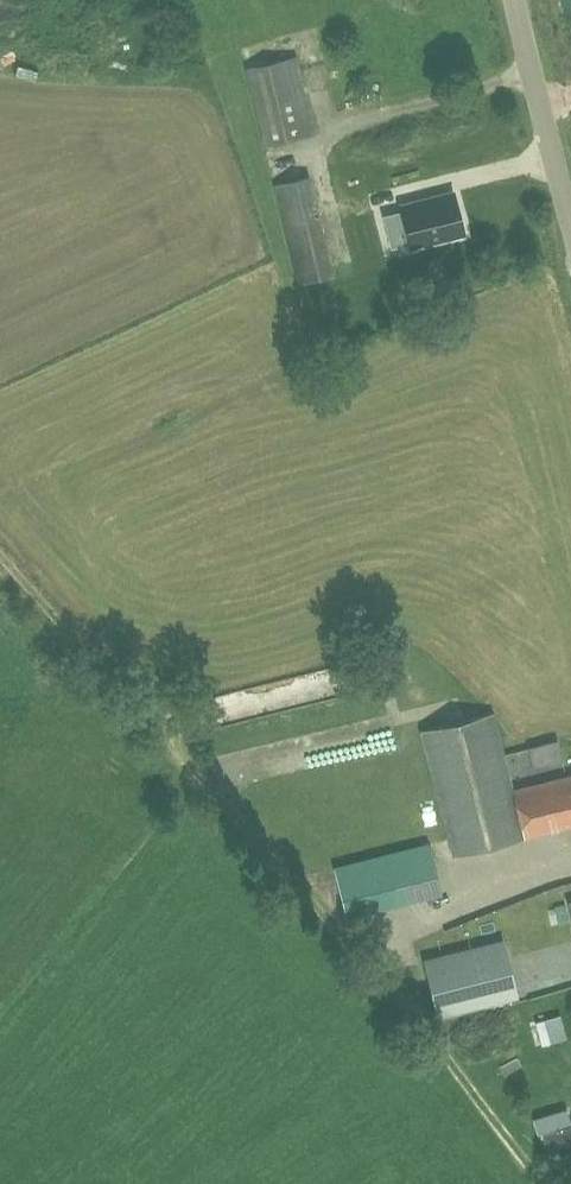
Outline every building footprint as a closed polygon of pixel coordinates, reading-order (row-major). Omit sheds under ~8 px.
[(247,68),(265,142),(299,134),(315,130),(297,56),(247,68)] [(310,177),(276,186),(299,283),(333,275),(310,177)] [(453,195),(400,208),(411,250),(464,237),(453,195)] [(491,712),(423,728),(454,853),(570,824),(570,775),(510,791),(491,712)] [(383,893),(438,884),(434,861),(394,868),(392,854),(343,862),(347,886),(381,881),(383,893)] [(485,1000),(472,948),(424,960),(437,1012),(438,1016),(439,1018),(486,1006),(485,1000)] [(570,1142),(570,1125),(542,1133),(547,1149),(570,1142)] [(562,1152),(564,1158),(566,1158),(570,1174),(570,1150),(562,1152)]
